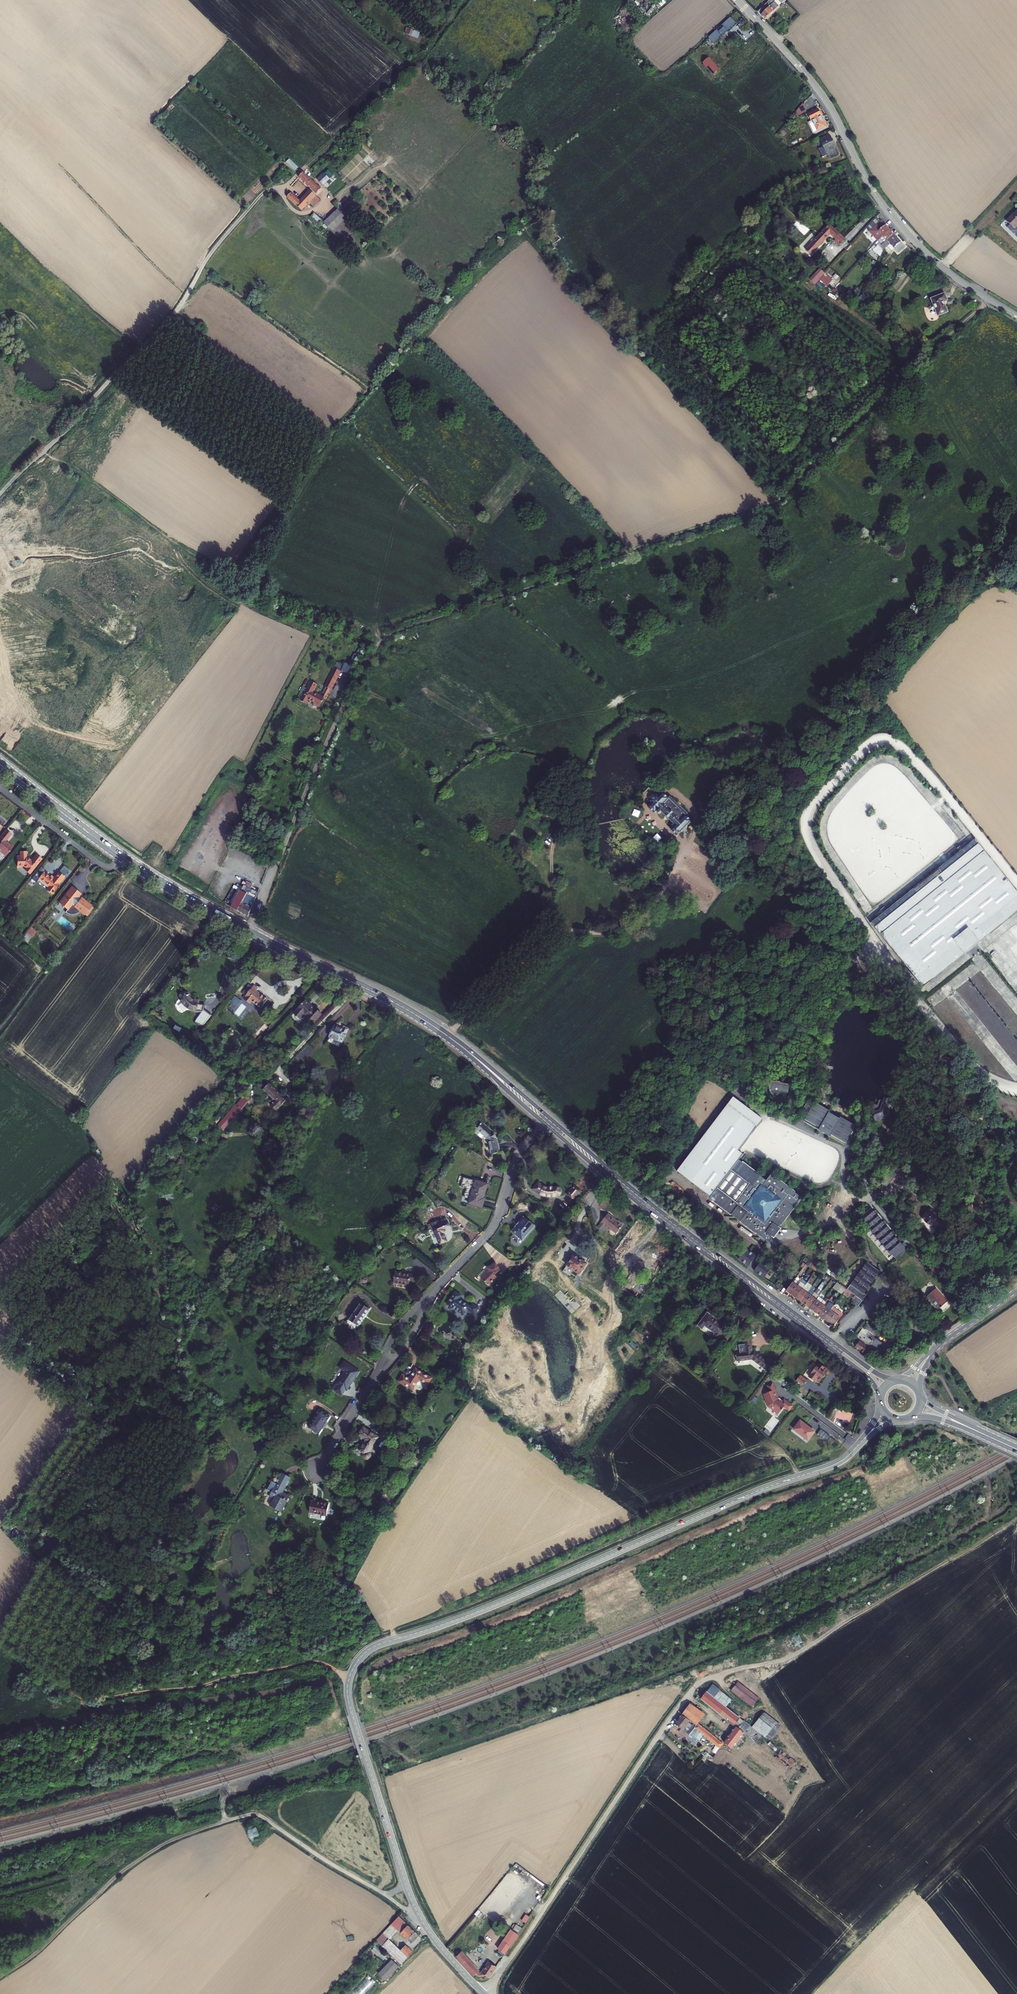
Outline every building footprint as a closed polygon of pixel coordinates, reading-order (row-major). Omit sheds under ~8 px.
[(769,20),(788,0),(773,0),(762,13),(769,20)] [(736,22),(730,17),(709,37),(715,43),(736,22)] [(711,56),(706,61),(716,71),(722,66),(711,56)] [(806,101),(799,109),(801,107),(803,112),(801,113),(809,109),(806,101)] [(809,112),(812,117),(822,111),(820,107),(809,112)] [(827,124),(822,111),(812,117),(813,120),(811,121),(815,129),(827,124)] [(843,154),(834,135),(819,141),(823,150),(827,148),(832,159),(843,154)] [(325,185),(308,169),(303,175),(315,186),(304,198),(295,190),(291,194),(306,207),(313,199),(318,203),(323,197),(319,193),(325,185)] [(334,179),(336,177),(334,175),(335,175),(329,169),(322,177),(328,183),(333,177),(334,179)] [(341,204),(344,202),(337,195),(334,197),(341,204)] [(323,221),(327,217),(319,210),(315,214),(323,221)] [(1009,220),(1016,228),(1016,212),(1009,220)] [(869,228),(871,230),(882,220),(878,216),(869,228)] [(360,233),(346,219),(339,226),(353,240),(360,233)] [(892,229),(888,224),(883,219),(871,230),(880,240),(892,229)] [(813,252),(823,241),(831,232),(837,237),(835,238),(841,244),(847,238),(831,222),(807,247),(813,252)] [(896,233),(892,229),(880,240),(876,244),(873,248),(881,258),(886,248),(884,245),(896,233)] [(897,248),(900,251),(907,245),(896,233),(884,245),(886,248),(887,249),(890,246),(894,250),(897,248)] [(820,268),(810,279),(816,285),(820,280),(827,286),(833,280),(820,268)] [(855,288),(848,296),(853,300),(865,287),(861,284),(857,290),(855,288)] [(951,297),(948,290),(935,294),(936,299),(940,312),(950,309),(947,299),(951,297)] [(862,303),(868,296),(864,293),(858,300),(862,303)] [(335,671),(342,675),(345,668),(339,664),(335,671)] [(305,697),(310,699),(312,696),(317,698),(316,700),(323,703),(328,695),(330,696),(332,692),(331,691),(334,685),(335,686),(342,675),(335,671),(329,682),(331,684),(328,690),(326,689),(324,693),(321,691),(321,690),(318,688),(321,681),(315,677),(305,697)] [(652,804),(658,810),(660,808),(660,809),(661,811),(663,811),(663,810),(664,809),(678,823),(675,826),(681,833),(686,828),(690,824),(695,820),(689,813),(672,796),(667,790),(662,794),(660,792),(654,798),(656,800),(652,804)] [(672,796),(689,813),(691,811),(675,794),(672,796)] [(639,817),(642,811),(636,809),(633,815),(639,817)] [(558,832),(569,819),(566,817),(556,830),(558,832)] [(569,819),(558,832),(564,836),(574,824),(569,819)] [(7,828),(0,837),(0,838),(3,839),(0,843),(0,850),(1,850),(8,855),(15,846),(8,840),(14,833),(7,828)] [(658,833),(654,838),(658,842),(662,838),(658,833)] [(975,839),(873,922),(924,985),(1016,910),(1016,890),(975,839)] [(273,853),(276,845),(272,843),(268,851),(273,853)] [(27,852),(21,852),(22,858),(17,858),(18,867),(24,866),(27,869),(26,870),(30,874),(42,859),(37,854),(32,861),(28,858),(27,852)] [(43,872),(39,878),(49,886),(46,890),(52,894),(65,877),(59,872),(55,877),(51,875),(50,877),(43,872)] [(231,909),(248,917),(256,896),(257,896),(255,895),(257,892),(251,889),(253,885),(247,882),(245,886),(244,885),(241,890),(239,889),(229,907),(231,908),(231,909)] [(82,894),(74,888),(61,905),(68,911),(66,914),(70,916),(72,916),(73,916),(75,916),(76,915),(77,914),(79,914),(80,913),(81,912),(87,916),(93,907),(80,897),(82,894)] [(266,999),(255,991),(257,989),(251,985),(249,987),(247,985),(240,994),(245,997),(243,1000),(248,1004),(251,1000),(260,1007),(266,999)] [(234,996),(231,1001),(237,1006),(241,1000),(234,996)] [(205,1012),(205,1007),(199,1007),(194,1007),(194,1004),(193,1004),(191,1003),(190,1002),(188,1001),(186,998),(185,997),(184,997),(183,997),(182,997),(181,997),(181,998),(180,999),(180,1000),(180,1001),(180,1002),(180,1003),(182,1006),(185,1008),(187,1010),(190,1011),(197,1012),(205,1012)] [(304,1004),(293,1016),(294,1017),(293,1018),(298,1021),(301,1017),(311,1024),(316,1019),(320,1014),(313,1008),(312,1010),(304,1004)] [(235,1009),(236,1007),(231,1005),(229,1011),(239,1015),(240,1011),(235,1009)] [(211,1016),(206,1012),(200,1020),(205,1024),(211,1016)] [(347,1030),(343,1028),(341,1031),(334,1027),(329,1038),(341,1044),(347,1030)] [(775,1081),(771,1080),(769,1088),(770,1089),(769,1090),(773,1097),(782,1092),(787,1093),(789,1084),(781,1082),(782,1082),(775,1080),(775,1081)] [(281,1108),(287,1103),(270,1086),(265,1091),(273,1099),(270,1102),(275,1107),(273,1108),(277,1113),(281,1108)] [(762,1119),(733,1097),(677,1172),(711,1197),(710,1198),(713,1201),(713,1202),(731,1215),(741,1222),(740,1223),(756,1234),(756,1233),(768,1242),(772,1237),(774,1238),(781,1228),(779,1227),(780,1225),(782,1226),(796,1207),(795,1206),(801,1197),(795,1192),(796,1192),(775,1176),(775,1177),(771,1174),(766,1181),(761,1176),(761,1175),(743,1162),(742,1163),(739,1160),(743,1154),(738,1151),(762,1119)] [(219,1125),(225,1130),(250,1103),(245,1098),(238,1106),(237,1106),(219,1125)] [(858,1122),(817,1098),(815,1102),(809,1099),(806,1104),(808,1105),(806,1107),(810,1109),(807,1116),(822,1125),(820,1126),(832,1133),(833,1131),(848,1140),(849,1137),(851,1138),(856,1130),(854,1129),(858,1122)] [(476,1130),(478,1131),(487,1139),(488,1140),(488,1142),(489,1144),(489,1145),(490,1155),(499,1154),(497,1143),(496,1141),(495,1139),(494,1136),(493,1134),(483,1125),(481,1127),(479,1126),(476,1130)] [(477,1182),(470,1204),(484,1209),(485,1203),(483,1202),(484,1198),(488,1185),(477,1182)] [(534,1191),(537,1193),(542,1186),(539,1184),(536,1187),(534,1191)] [(542,1186),(537,1193),(538,1194),(541,1195),(543,1196),(546,1197),(548,1197),(551,1197),(554,1197),(557,1196),(559,1195),(560,1194),(561,1193),(561,1192),(561,1191),(560,1189),(559,1189),(558,1188),(557,1188),(553,1189),(553,1186),(551,1185),(549,1188),(545,1188),(542,1186)] [(575,1192),(572,1196),(578,1200),(585,1190),(578,1185),(573,1191),(575,1192)] [(945,1215),(931,1203),(928,1206),(927,1206),(925,1209),(925,1210),(923,1213),(927,1217),(926,1218),(929,1220),(930,1219),(937,1225),(940,1222),(941,1223),(944,1220),(942,1219),(945,1215)] [(895,1260),(908,1248),(903,1243),(901,1245),(869,1209),(869,1210),(867,1208),(857,1216),(895,1260)] [(608,1214),(600,1224),(610,1232),(611,1230),(615,1234),(623,1225),(618,1221),(617,1222),(608,1214)] [(533,1226),(524,1219),(512,1233),(521,1240),(533,1226)] [(445,1220),(431,1226),(438,1245),(445,1242),(442,1235),(442,1234),(442,1233),(442,1232),(443,1231),(448,1229),(445,1220)] [(751,1263),(758,1252),(748,1245),(741,1255),(751,1263)] [(767,1274),(774,1264),(764,1256),(756,1267),(767,1274)] [(584,1266),(572,1258),(565,1267),(578,1275),(584,1266)] [(879,1272),(866,1262),(846,1289),(855,1296),(850,1302),(857,1307),(866,1295),(863,1293),(879,1272)] [(494,1264),(486,1268),(488,1272),(479,1281),(482,1284),(484,1283),(486,1285),(488,1283),(490,1284),(491,1282),(490,1281),(493,1277),(494,1274),(498,1272),(494,1264)] [(395,1273),(393,1284),(408,1286),(408,1283),(417,1284),(418,1274),(409,1273),(409,1275),(395,1273)] [(793,1289),(801,1279),(796,1276),(789,1286),(793,1289)] [(798,1292),(805,1283),(801,1279),(793,1289),(798,1292)] [(802,1295),(809,1286),(805,1283),(798,1292),(802,1295)] [(837,1283),(834,1288),(843,1293),(846,1288),(837,1283)] [(817,1286),(814,1290),(807,1299),(812,1303),(819,1293),(823,1288),(819,1284),(817,1286)] [(937,1285),(928,1292),(932,1297),(933,1296),(941,1305),(943,1304),(945,1307),(951,1302),(948,1299),(949,1298),(937,1285)] [(814,1290),(809,1286),(802,1295),(807,1299),(814,1290)] [(454,1293),(445,1306),(463,1317),(466,1312),(474,1316),(478,1309),(471,1305),(470,1307),(458,1300),(460,1296),(454,1293)] [(817,1307),(824,1297),(823,1297),(823,1298),(820,1295),(820,1294),(819,1293),(812,1303),(817,1307)] [(933,1296),(932,1297),(940,1306),(941,1305),(933,1296)] [(829,1300),(824,1297),(817,1307),(821,1310),(829,1300)] [(826,1314),(833,1304),(829,1300),(821,1310),(826,1314)] [(835,1302),(833,1304),(826,1314),(836,1321),(845,1309),(835,1302)] [(369,1310),(361,1304),(349,1321),(357,1327),(369,1310)] [(726,1329),(707,1314),(703,1320),(721,1334),(726,1329)] [(721,1334),(703,1320),(697,1327),(701,1331),(704,1327),(714,1334),(711,1338),(716,1342),(721,1334)] [(857,1341),(856,1342),(867,1350),(871,1345),(876,1349),(884,1338),(876,1332),(879,1327),(869,1320),(855,1339),(857,1341)] [(639,1327),(636,1331),(646,1338),(651,1331),(648,1329),(647,1332),(639,1327)] [(646,1338),(636,1331),(633,1335),(644,1342),(646,1338)] [(742,1350),(767,1368),(772,1362),(767,1358),(766,1360),(754,1351),(751,1351),(750,1338),(742,1338),(742,1350)] [(889,1342),(884,1338),(876,1349),(881,1353),(889,1342)] [(742,1350),(742,1352),(734,1353),(736,1362),(752,1361),(765,1371),(767,1368),(742,1350)] [(332,1390),(342,1397),(358,1373),(347,1366),(332,1390)] [(812,1373),(813,1374),(809,1380),(815,1384),(816,1382),(820,1384),(828,1373),(819,1367),(818,1370),(816,1369),(816,1370),(814,1369),(812,1373)] [(397,1383),(411,1391),(417,1381),(425,1385),(429,1378),(415,1370),(408,1381),(400,1377),(397,1383)] [(807,1382),(800,1377),(794,1385),(801,1391),(807,1382)] [(792,1409),(796,1404),(787,1397),(784,1400),(780,1397),(780,1396),(781,1396),(775,1382),(770,1384),(772,1390),(767,1392),(770,1400),(769,1401),(771,1405),(773,1407),(774,1406),(782,1411),(787,1405),(792,1409)] [(836,1403),(827,1414),(834,1419),(837,1413),(851,1419),(855,1411),(836,1403)] [(329,1417),(319,1411),(307,1428),(317,1435),(329,1417)] [(819,1427),(805,1417),(798,1426),(812,1437),(819,1427)] [(827,1441),(831,1435),(821,1429),(817,1434),(827,1441)] [(377,1438),(363,1430),(359,1436),(367,1441),(359,1452),(366,1456),(377,1438)] [(269,1507),(280,1513),(288,1498),(281,1494),(285,1487),(286,1487),(288,1482),(287,1482),(289,1479),(281,1475),(278,1481),(277,1481),(276,1483),(276,1485),(271,1482),(267,1490),(271,1492),(268,1497),(273,1500),(269,1507)] [(386,1508),(391,1501),(387,1498),(385,1500),(381,1497),(378,1502),(386,1508)] [(330,1504),(312,1501),(310,1513),(328,1516),(330,1504)] [(758,1699),(737,1682),(731,1691),(751,1707),(758,1699)] [(711,1685),(706,1692),(726,1707),(731,1700),(711,1685)] [(734,1726),(723,1742),(732,1749),(744,1733),(756,1743),(762,1736),(751,1727),(726,1707),(706,1692),(700,1699),(734,1726)] [(704,1715),(690,1704),(685,1710),(699,1722),(704,1715)] [(697,1724),(699,1722),(685,1710),(684,1712),(682,1715),(697,1724)] [(764,1712),(751,1727),(762,1736),(768,1741),(781,1725),(764,1712)] [(682,1715),(675,1724),(683,1730),(681,1734),(687,1738),(689,1736),(697,1741),(703,1735),(719,1748),(723,1743),(697,1724),(682,1715)] [(795,1762),(780,1750),(774,1757),(789,1769),(795,1762)] [(522,1920),(526,1923),(530,1916),(526,1914),(522,1920)] [(414,1934),(398,1920),(382,1937),(387,1941),(395,1933),(406,1943),(410,1946),(418,1937),(414,1934)] [(518,1932),(510,1927),(497,1948),(498,1949),(497,1950),(504,1955),(518,1932)] [(381,1936),(374,1944),(401,1967),(408,1960),(401,1953),(387,1941),(382,1937),(381,1936)] [(406,1947),(401,1953),(408,1960),(413,1954),(406,1947)] [(463,1953),(457,1958),(461,1963),(471,1974),(474,1977),(475,1976),(476,1976),(480,1978),(482,1977),(483,1975),(488,1978),(490,1977),(491,1975),(498,1967),(489,1961),(481,1973),(480,1972),(463,1953)] [(386,1984),(398,1970),(391,1963),(378,1977),(386,1984)] [(352,1993),(366,1993),(377,1982),(373,1979),(371,1980),(368,1977),(352,1993)]
